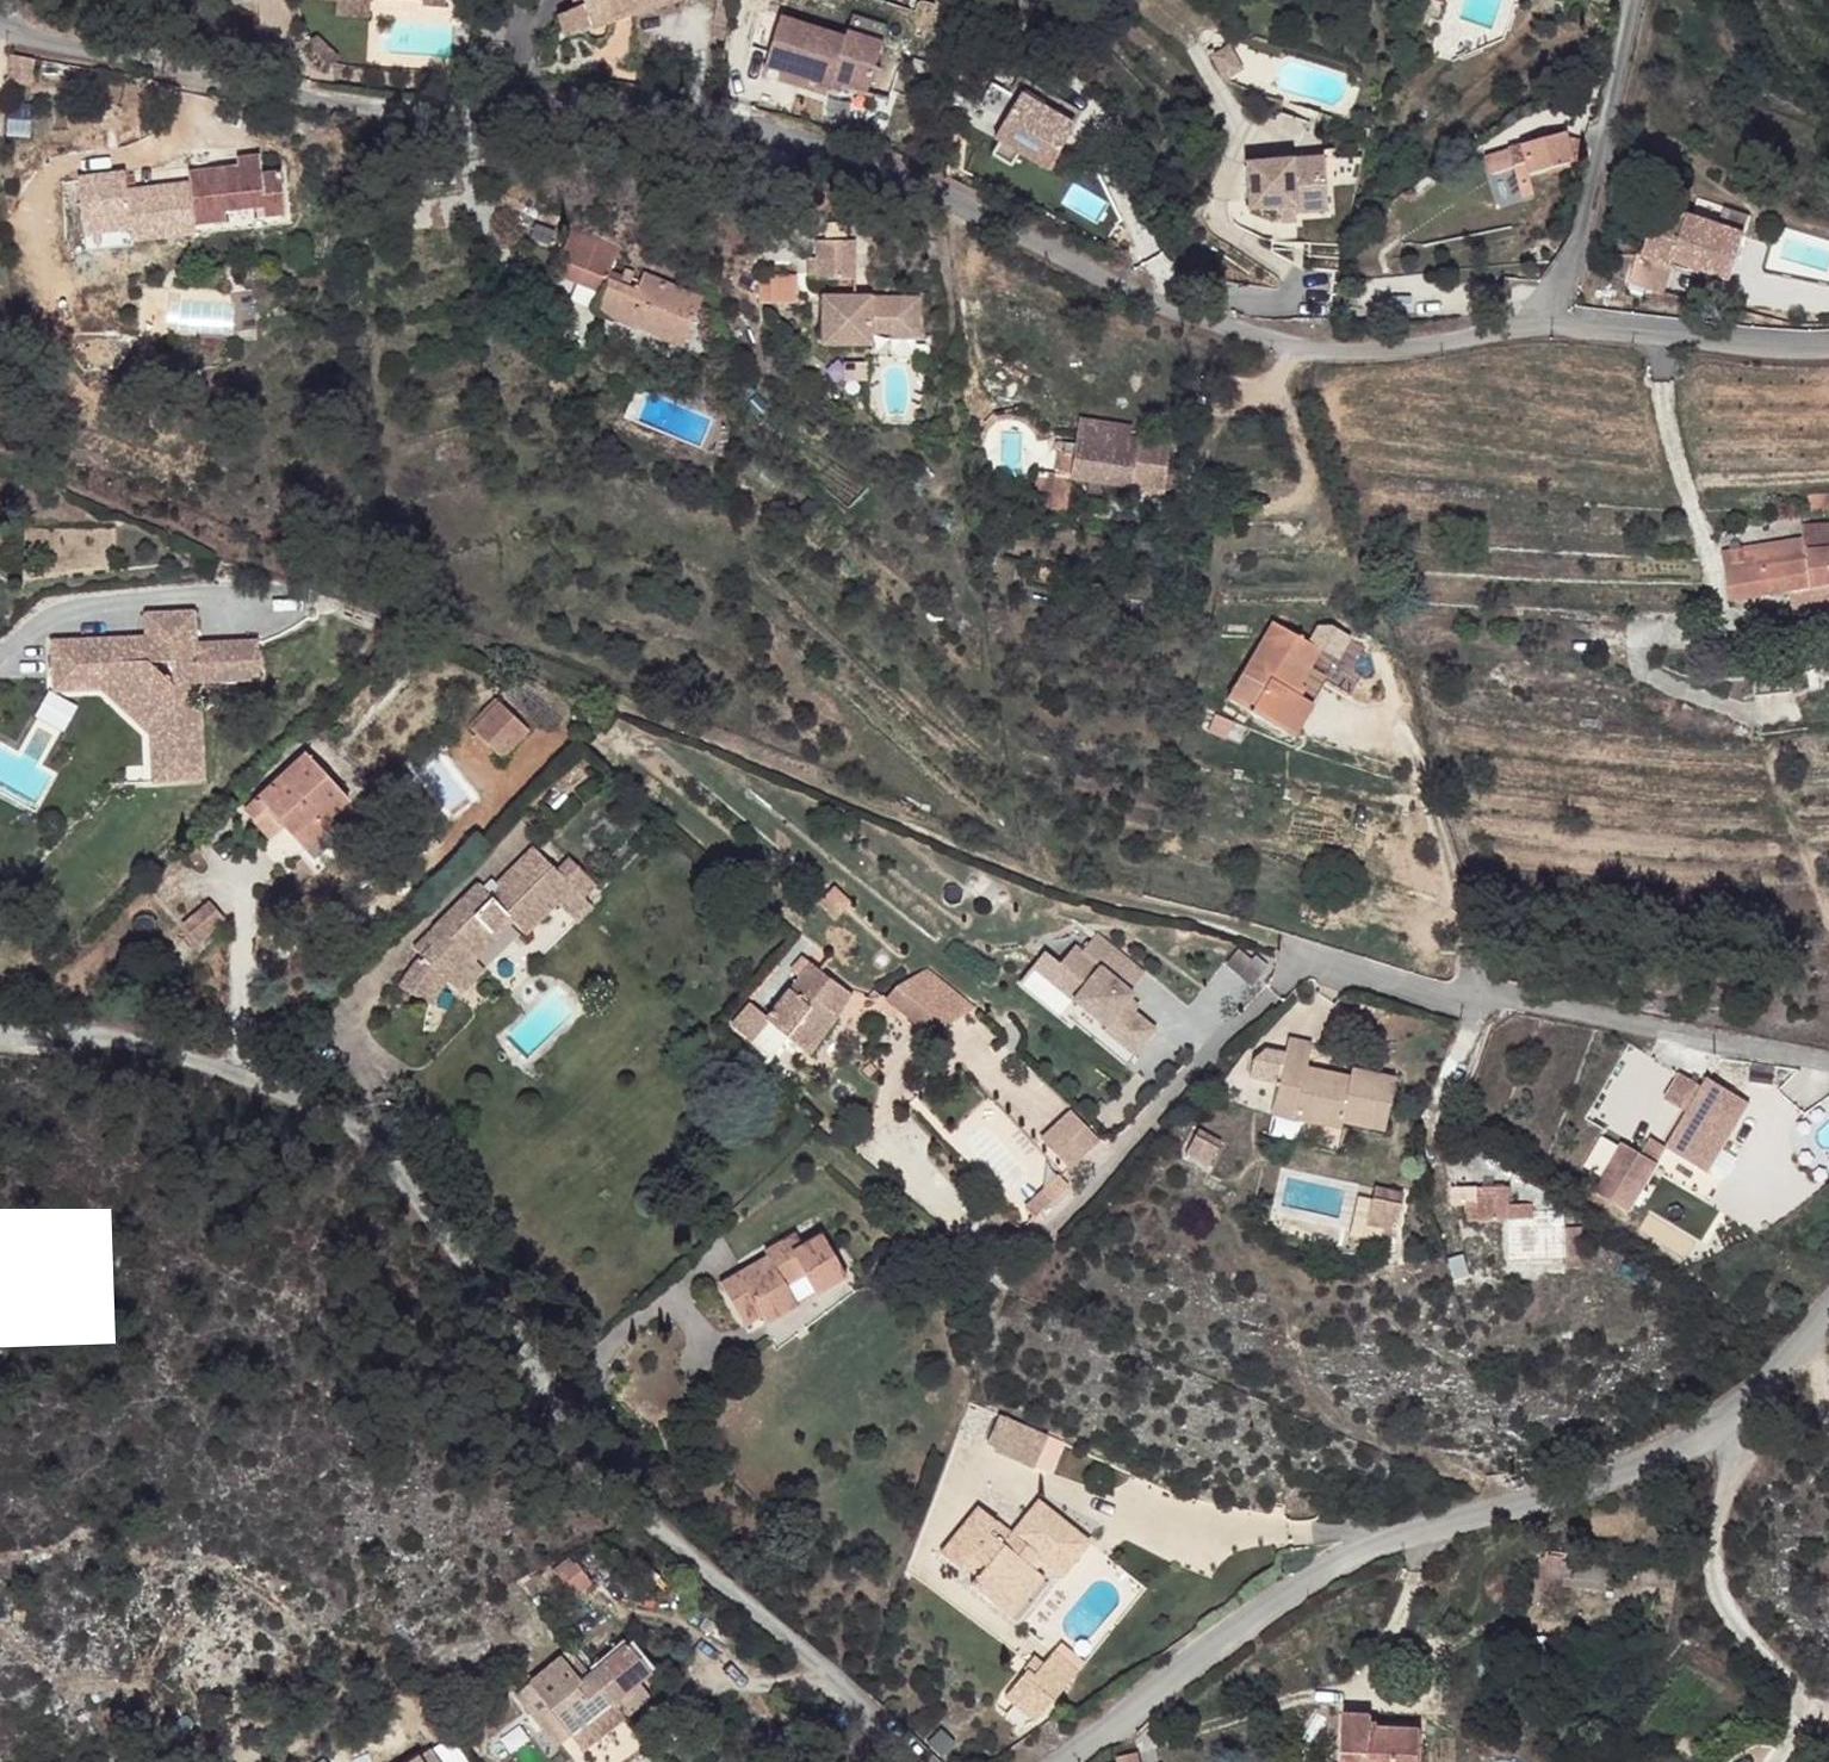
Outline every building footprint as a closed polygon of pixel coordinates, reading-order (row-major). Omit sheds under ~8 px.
[(631,0),(586,0),(588,6),(593,22),(615,17),(613,11),(632,3),(631,0)] [(654,2),(653,0),(642,0),(632,3),(634,10),(654,2)] [(638,19),(678,6),(676,0),(661,0),(654,2),(634,10),(638,19)] [(735,2),(724,0),(719,0),(715,21),(731,24),(735,2)] [(370,1),(336,1),(335,15),(369,16),(370,1)] [(613,11),(615,17),(634,10),(632,3),(613,11)] [(593,22),(588,6),(559,16),(566,35),(594,26),(593,22)] [(593,22),(594,26),(596,32),(638,19),(634,10),(615,17),(593,22)] [(845,38),(780,18),(765,67),(831,88),(833,82),(843,85),(867,93),(882,44),(847,33),(845,38)] [(34,54),(10,52),(8,79),(32,81),(34,54)] [(1019,76),(1009,93),(1072,129),(1081,113),(1019,76)] [(833,82),(831,88),(842,91),(843,85),(833,82)] [(1072,129),(991,82),(979,103),(1005,119),(994,137),(1048,168),(1072,129)] [(1569,131),(1512,147),(1519,175),(1531,172),(1577,161),(1569,131)] [(1018,151),(1000,141),(992,154),(1010,165),(1018,151)] [(1514,183),(1520,181),(1519,175),(1512,147),(1505,148),(1514,183)] [(1317,153),(1316,161),(1317,181),(1329,181),(1328,153),(1317,153)] [(188,171),(194,224),(285,212),(279,170),(262,172),(259,155),(236,157),(237,165),(188,171)] [(1330,213),(1329,181),(1317,181),(1316,161),(1252,164),(1253,210),(1283,209),(1298,208),(1298,214),(1330,213)] [(1537,193),(1531,172),(1519,175),(1520,181),(1525,197),(1537,193)] [(1363,204),(1364,219),(1379,216),(1378,203),(1363,204)] [(1651,231),(1645,251),(1673,261),(1673,258),(1733,279),(1749,233),(1666,206),(1656,232),(1651,231)] [(1298,223),(1298,214),(1298,208),(1283,209),(1283,223),(1298,223)] [(554,273),(602,293),(605,295),(616,268),(613,267),(621,247),(573,227),(554,273)] [(854,279),(852,239),(814,239),(815,257),(808,258),(809,277),(815,276),(815,279),(854,279)] [(1662,292),(1673,261),(1645,251),(1642,251),(1630,282),(1662,292)] [(623,271),(616,268),(605,295),(602,293),(595,311),(681,347),(702,297),(643,271),(637,287),(630,284),(636,271),(625,267),(623,271)] [(798,305),(798,280),(759,280),(759,305),(798,305)] [(256,335),(256,291),(236,291),(235,335),(256,335)] [(917,296),(869,297),(869,303),(852,303),(852,297),(818,297),(821,349),(869,348),(869,333),(889,332),(889,343),(919,342),(917,296)] [(172,330),(233,330),(233,300),(172,300),(172,330)] [(1163,496),(1170,442),(1136,437),(1134,448),(1121,447),(1125,423),(1072,416),(1068,439),(1066,453),(1058,452),(1054,474),(1038,471),(1033,509),(1065,514),(1071,482),(1088,484),(1114,488),(1163,496)] [(1114,488),(1088,484),(1086,493),(1112,497),(1114,488)] [(1828,588),(1828,523),(1804,524),(1804,540),(1724,552),(1732,601),(1791,593),(1828,588)] [(1791,593),(1795,614),(1828,609),(1828,588),(1791,593)] [(196,609),(146,611),(147,635),(197,633),(196,609)] [(1229,701),(1285,735),(1305,702),(1294,695),(1320,652),(1274,624),(1229,701)] [(147,635),(53,640),(55,675),(117,673),(118,680),(149,707),(151,707),(153,732),(155,764),(177,762),(177,779),(204,778),(200,704),(191,705),(191,694),(200,694),(199,681),(261,678),(259,638),(197,641),(197,633),(147,635)] [(408,638),(395,653),(405,662),(418,646),(408,638)] [(1807,673),(1805,650),(1749,658),(1755,697),(1791,693),(1789,675),(1807,673)] [(55,675),(56,690),(104,688),(153,732),(151,707),(149,707),(118,680),(117,673),(55,675)] [(1314,706),(1305,702),(1285,735),(1292,740),(1314,706)] [(501,706),(474,731),(500,758),(527,732),(501,706)] [(318,873),(351,843),(335,825),(329,829),(325,824),(349,802),(307,755),(243,814),(253,825),(268,812),(284,829),(306,851),(301,856),(318,873)] [(177,762),(155,764),(156,780),(177,779),(177,762)] [(268,812),(253,825),(269,842),(284,829),(268,812)] [(530,877),(546,861),(533,849),(517,863),(530,877)] [(530,877),(517,863),(496,884),(501,889),(491,899),(479,887),(411,951),(419,959),(412,967),(405,978),(400,986),(397,993),(427,1011),(447,987),(457,997),(464,995),(486,975),(476,965),(515,925),(527,937),(560,907),(577,926),(594,911),(581,896),(558,873),(546,861),(530,877)] [(558,873),(581,896),(593,885),(570,862),(558,873)] [(835,892),(824,903),(837,916),(849,905),(835,892)] [(178,923),(200,945),(227,918),(205,896),(178,923)] [(1062,965),(1054,975),(1080,996),(1075,1001),(1108,1028),(1106,1031),(1136,1056),(1158,1030),(1136,1013),(1127,1005),(1135,995),(1131,992),(1146,974),(1098,935),(1083,953),(1076,947),(1062,965)] [(1238,949),(1229,966),(1257,981),(1266,965),(1238,949)] [(1047,953),(1034,967),(1075,1001),(1080,996),(1054,975),(1062,965),(1047,953)] [(808,1054),(850,995),(803,958),(793,973),(801,980),(769,1020),(768,1021),(789,1038),(808,1054)] [(976,1010),(928,972),(898,988),(888,1001),(935,1038),(944,1029),(976,1010)] [(1141,1007),(1132,1000),(1127,1005),(1136,1013),(1141,1007)] [(769,1020),(749,1003),(732,1024),(772,1058),(789,1038),(768,1021),(769,1020)] [(793,1043),(777,1055),(789,1070),(805,1058),(793,1043)] [(1288,1097),(1283,1126),(1353,1137),(1355,1129),(1397,1136),(1406,1085),(1360,1077),(1358,1085),(1351,1084),(1350,1093),(1340,1092),(1341,1083),(1315,1079),(1318,1056),(1295,1052),(1293,1068),(1272,1064),(1261,1075),(1258,1092),(1288,1097)] [(1731,1074),(1741,1060),(1723,1056),(1719,1064),(1717,1064),(1701,1087),(1681,1074),(1666,1100),(1720,1132),(1750,1085),(1731,1074)] [(1350,1093),(1351,1084),(1341,1083),(1340,1092),(1350,1093)] [(1073,1113),(1042,1144),(1069,1172),(1101,1141),(1073,1113)] [(1690,1133),(1682,1128),(1676,1139),(1684,1144),(1690,1133)] [(1670,1170),(1658,1162),(1651,1175),(1662,1182),(1670,1170)] [(1470,1216),(1473,1217),(1473,1225),(1512,1225),(1513,1264),(1585,1262),(1583,1230),(1566,1230),(1566,1214),(1535,1215),(1534,1208),(1510,1208),(1511,1192),(1479,1192),(1480,1205),(1468,1206),(1470,1216)] [(1421,1199),(1391,1194),(1385,1231),(1415,1236),(1421,1199)] [(1031,1221),(1050,1204),(1041,1195),(1023,1212),(1031,1221)] [(766,1256),(769,1261),(772,1266),(743,1283),(740,1277),(721,1289),(746,1330),(764,1320),(769,1328),(799,1309),(798,1307),(787,1288),(806,1278),(816,1295),(817,1298),(848,1279),(824,1240),(805,1251),(797,1238),(766,1256)] [(769,1261),(740,1277),(743,1283),(772,1266),(769,1261)] [(1055,1436),(1016,1418),(1001,1450),(1040,1468),(1055,1436)] [(1047,1499),(1040,1506),(1067,1530),(1072,1523),(1047,1499)] [(964,1565),(968,1560),(976,1551),(990,1564),(982,1572),(974,1581),(1002,1606),(1036,1567),(1031,1562),(1040,1552),(1045,1556),(1067,1576),(1095,1544),(1072,1523),(1067,1530),(1040,1506),(1018,1532),(1023,1537),(1014,1548),(1008,1542),(994,1530),(1003,1519),(986,1504),(947,1549),(964,1565)] [(1018,1532),(1008,1542),(1014,1548),(1023,1537),(1018,1532)] [(976,1551),(968,1560),(982,1572),(990,1564),(976,1551)] [(1031,1562),(1036,1567),(1045,1556),(1040,1552),(1031,1562)] [(1548,1554),(1546,1578),(1561,1579),(1564,1556),(1548,1554)] [(572,1564),(557,1575),(575,1599),(594,1585),(580,1567),(576,1570),(572,1564)] [(1049,1578),(1036,1567),(1002,1606),(1015,1617),(1049,1578)] [(589,1674),(587,1676),(612,1708),(641,1686),(652,1677),(626,1644),(589,1674)] [(1040,1717),(1081,1671),(1056,1651),(1045,1663),(1036,1656),(1034,1657),(1027,1652),(1024,1657),(1031,1662),(1028,1665),(1030,1667),(1009,1692),(1040,1717)] [(532,1685),(549,1707),(571,1736),(573,1738),(612,1708),(587,1676),(579,1682),(562,1660),(532,1685)] [(653,1703),(641,1686),(612,1708),(625,1723),(653,1703)] [(556,1748),(571,1736),(549,1707),(534,1718),(556,1748)] [(625,1723),(612,1708),(573,1738),(584,1753),(625,1723)] [(1420,1732),(1419,1732),(1400,1731),(1370,1730),(1371,1723),(1371,1717),(1347,1716),(1344,1761),(1419,1761),(1420,1732)] [(508,1731),(515,1743),(535,1730),(527,1719),(508,1731)] [(515,1743),(508,1731),(494,1740),(501,1751),(515,1743)] [(1718,1737),(1722,1748),(1737,1742),(1733,1731),(1718,1737)] [(436,1751),(416,1761),(443,1761),(436,1751)]
